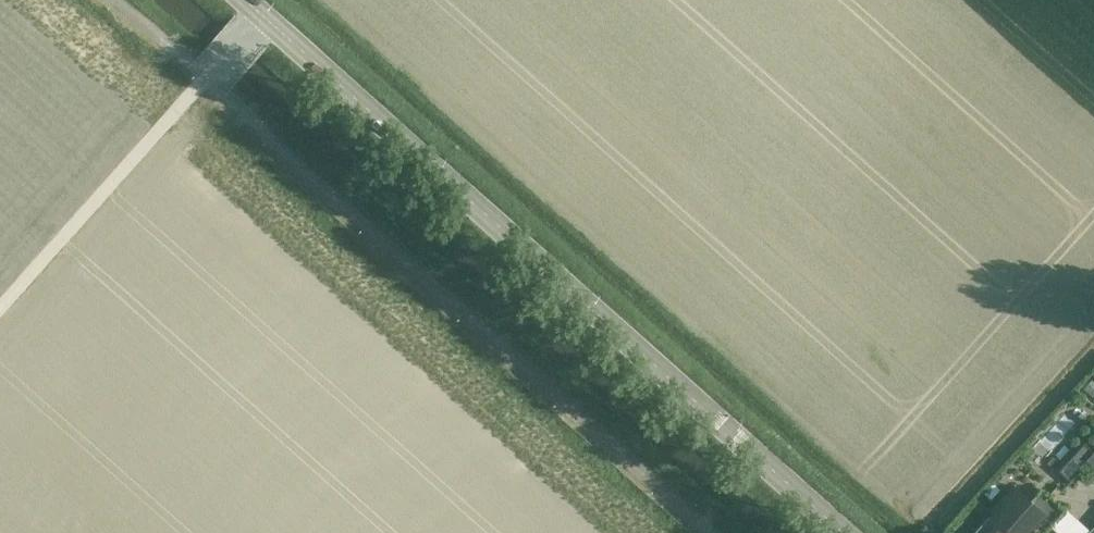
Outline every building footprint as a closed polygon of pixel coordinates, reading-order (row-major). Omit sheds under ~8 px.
[(1091,379),(1083,389),(1093,398),(1093,381),(1091,379)] [(1082,459),(1093,471),(1093,446),(1082,459)] [(984,492),(990,498),(999,488),(993,482),(984,492)] [(1013,532),(1014,532),(1032,532),(1035,529),(1039,532),(1043,532),(1066,508),(1065,507),(1064,508),(1041,488),(1031,500),(1014,485),(971,532),(1013,532)] [(1089,530),(1067,509),(1051,526),(1059,532),(1086,532),(1089,530)]
